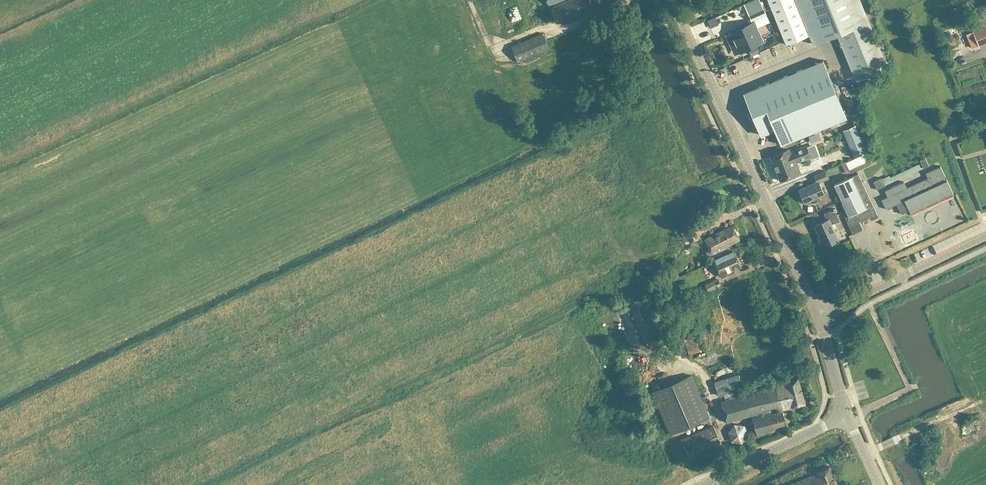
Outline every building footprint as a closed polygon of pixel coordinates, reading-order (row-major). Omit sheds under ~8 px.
[(590,0),(570,0),(550,8),(555,22),(560,24),(571,19),(594,10),(590,0)] [(744,4),(752,22),(766,16),(759,0),(752,0),(744,4)] [(887,68),(859,0),(768,0),(786,45),(810,35),(814,44),(837,35),(856,81),(887,68)] [(546,3),(534,3),(533,16),(546,16),(546,3)] [(753,45),(761,42),(756,31),(755,32),(751,24),(744,27),(744,26),(731,32),(740,52),(754,46),(753,45)] [(972,32),(979,47),(985,44),(985,26),(972,32)] [(772,31),(774,38),(781,35),(778,29),(772,31)] [(518,62),(549,49),(542,34),(511,47),(518,62)] [(776,44),(769,45),(770,52),(762,53),(761,47),(754,48),(756,59),(777,57),(776,44)] [(781,145),(801,137),(846,118),(823,61),(744,93),(761,135),(775,130),(781,145)] [(855,125),(842,130),(853,157),(866,152),(855,125)] [(796,163),(809,158),(810,160),(819,157),(814,145),(806,147),(806,146),(790,152),(788,149),(770,157),(779,181),(800,173),(796,163)] [(885,209),(896,204),(900,214),(908,210),(910,215),(953,195),(946,180),(946,181),(940,167),(925,174),(927,178),(906,188),(903,182),(884,191),(887,197),(881,200),(885,209)] [(814,203),(820,200),(818,197),(824,195),(819,183),(828,179),(824,171),(813,176),(816,182),(798,190),(804,204),(813,200),(814,203)] [(849,216),(848,216),(844,218),(852,235),(863,230),(859,222),(876,214),(858,174),(833,185),(834,185),(849,216)] [(831,225),(839,221),(833,209),(823,214),(826,220),(814,226),(821,240),(819,241),(822,248),(838,240),(831,225)] [(868,258),(885,254),(877,222),(865,225),(866,231),(862,233),(868,258)] [(694,225),(682,231),(689,243),(700,237),(694,225)] [(739,240),(732,226),(704,240),(712,254),(739,240)] [(919,226),(906,229),(908,237),(921,234),(919,226)] [(740,266),(734,253),(714,261),(721,277),(729,273),(729,271),(740,266)] [(720,286),(717,278),(704,283),(707,291),(720,286)] [(654,334),(639,306),(634,308),(632,302),(610,313),(621,335),(627,332),(634,345),(654,334)] [(767,326),(764,319),(764,318),(757,321),(760,329),(767,326)] [(691,376),(651,393),(669,434),(709,417),(691,376)] [(775,385),(775,386),(720,402),(726,423),(749,417),(778,410),(779,410),(752,418),(757,436),(787,427),(782,410),(804,404),(798,378),(775,385)] [(731,427),(735,439),(752,434),(748,421),(731,427)] [(681,440),(690,458),(721,445),(713,426),(681,440)] [(939,467),(932,452),(921,457),(929,472),(939,467)] [(818,474),(789,484),(837,484),(830,467),(817,472),(818,474)]
